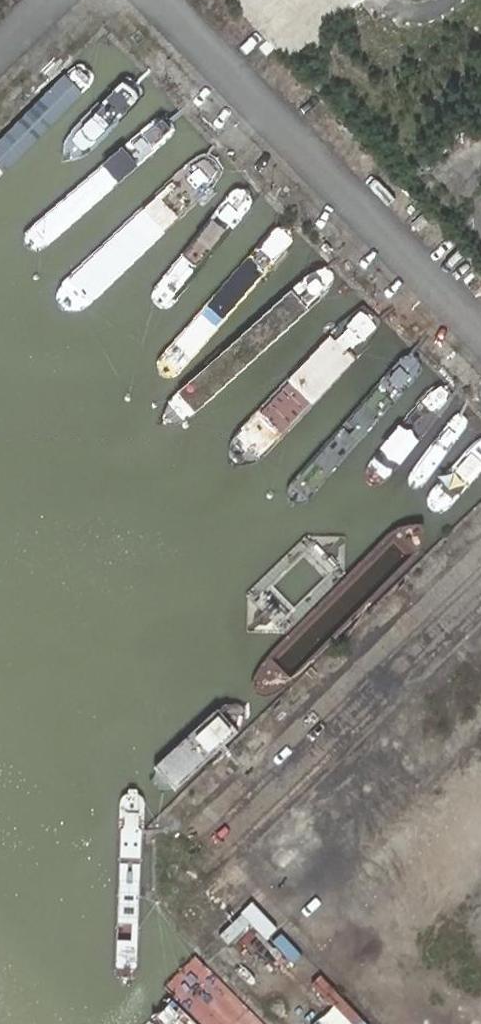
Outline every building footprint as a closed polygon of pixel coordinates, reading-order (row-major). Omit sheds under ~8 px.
[(298,73),(373,0),(227,0),(298,73)]
